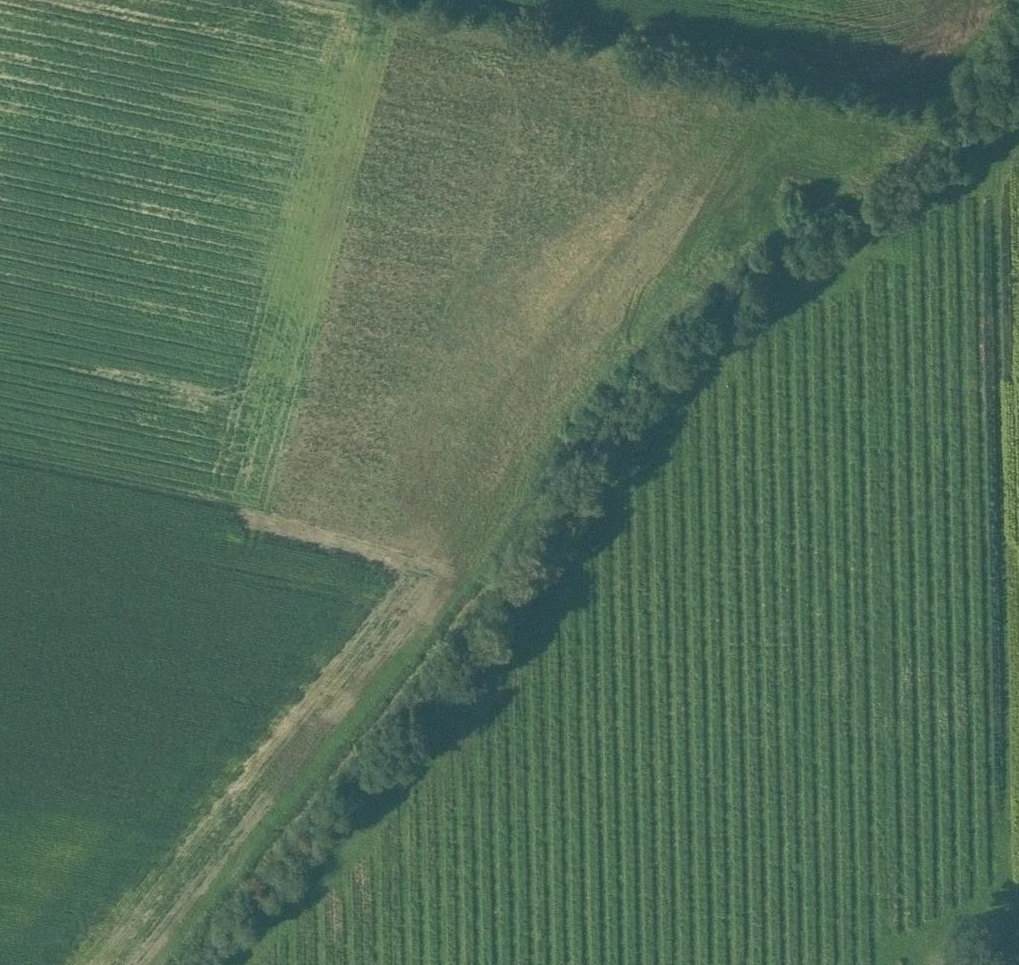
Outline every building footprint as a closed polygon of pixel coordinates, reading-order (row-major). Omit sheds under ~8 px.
[(997,964),(1018,964),(1018,956),(997,964)]
